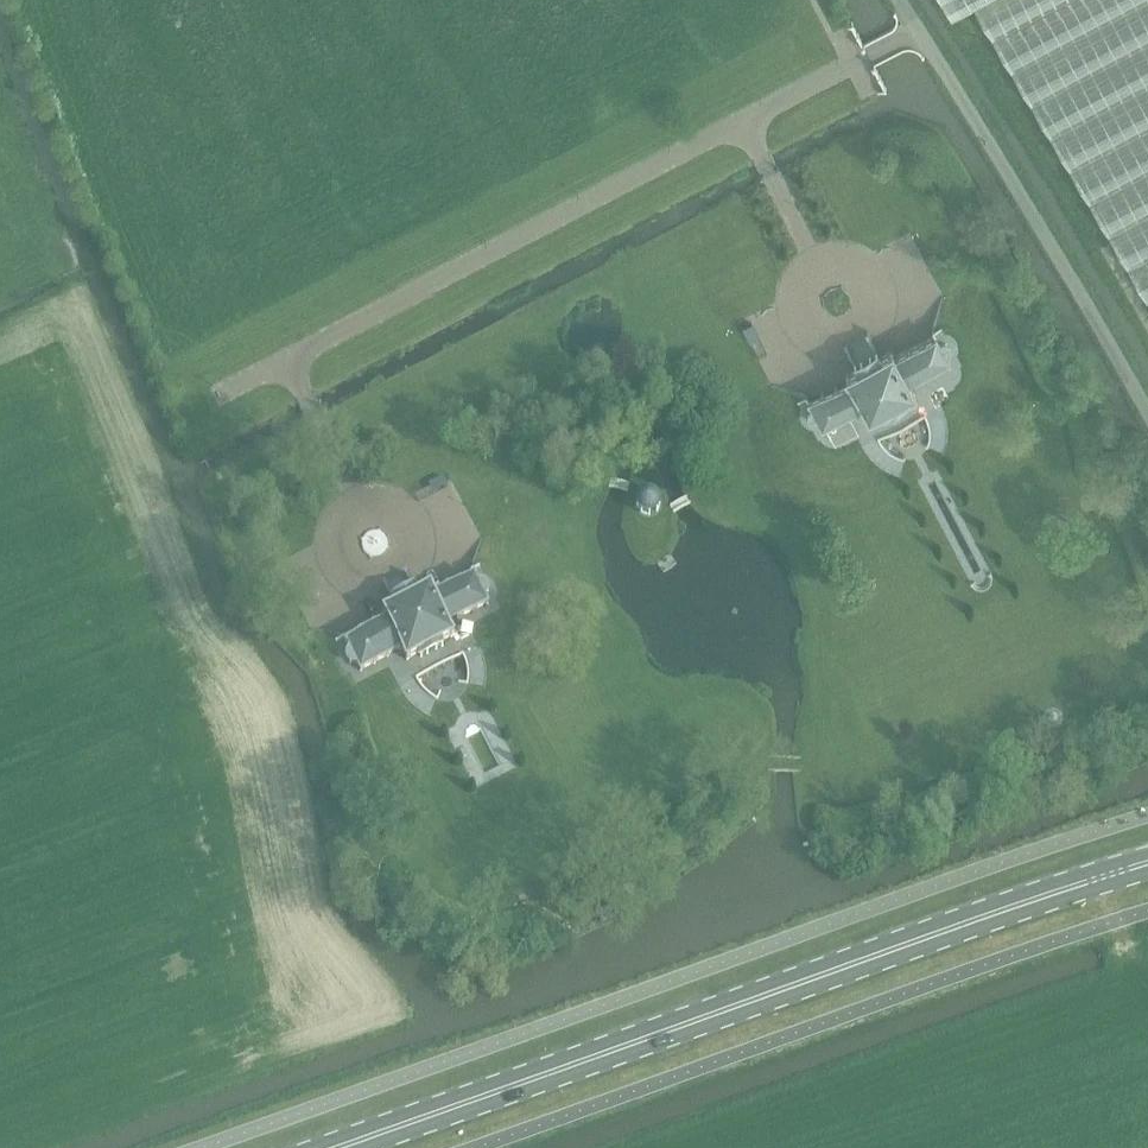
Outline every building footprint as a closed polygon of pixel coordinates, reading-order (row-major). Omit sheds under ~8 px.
[(954,19),(974,7),(1117,251),(1147,303),(1147,0),(942,0),(954,19)] [(936,336),(935,337),(895,358),(892,352),(846,376),(849,381),(808,403),(811,409),(810,411),(809,412),(809,413),(808,415),(808,417),(809,418),(809,419),(810,421),(811,422),(812,422),(814,423),(815,423),(817,423),(819,423),(822,430),(865,408),(871,419),(880,414),(882,418),(906,406),(904,402),(915,396),(909,385),(950,363),(947,357),(947,356),(949,354),(949,352),(950,351),(950,350),(950,349),(949,348),(949,346),(948,345),(947,344),(946,344),(945,343),(944,342),(943,342),(940,342),(939,343),(936,336)] [(381,584),(392,604),(416,592),(405,571),(381,584)] [(354,664),(357,664),(360,670),(401,649),(407,660),(418,654),(420,658),(443,646),(441,642),(453,636),(447,625),(489,604),(485,597),(486,596),(487,595),(488,594),(488,593),(488,592),(488,591),(488,589),(488,588),(488,587),(487,586),(486,585),(485,584),(482,583),(481,583),(479,583),(478,583),(475,576),(433,598),(430,592),(383,616),(387,622),(346,643),(349,650),(348,651),(348,652),(347,653),(347,654),(346,656),(346,657),(347,659),(347,660),(348,661),(349,662),(350,663),(351,664),(353,664),(354,664)]
